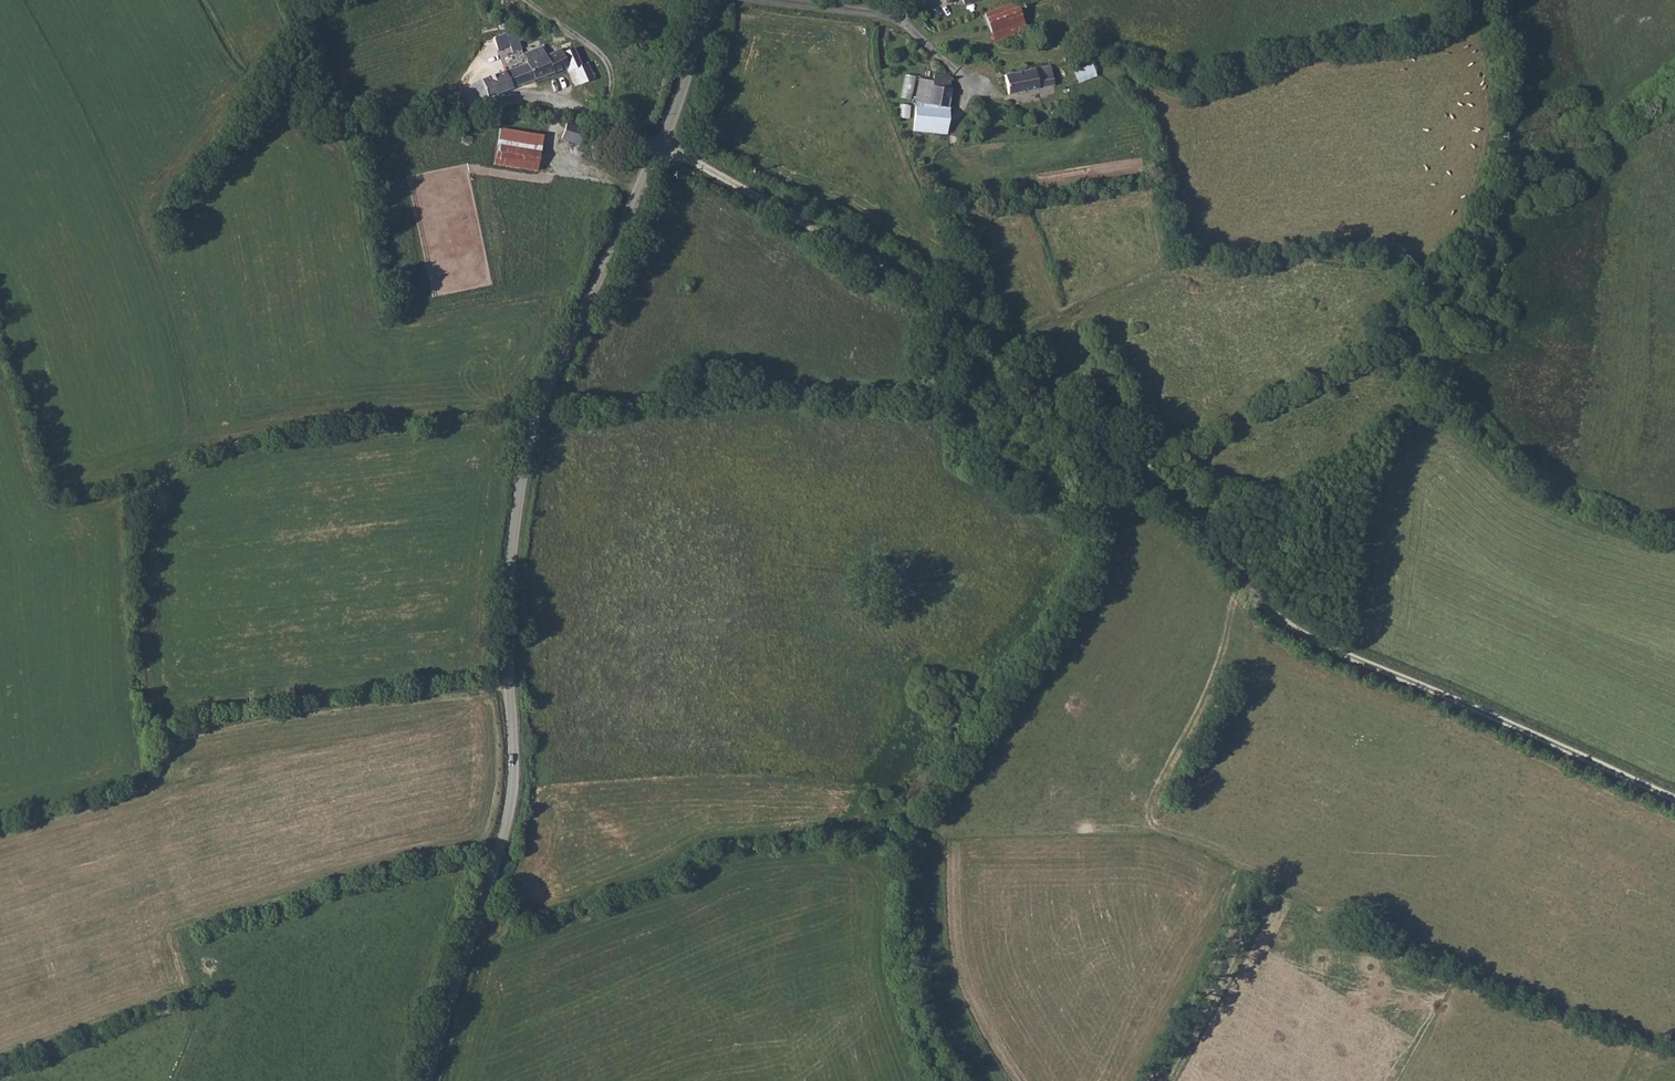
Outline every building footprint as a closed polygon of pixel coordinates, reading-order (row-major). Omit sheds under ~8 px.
[(1016,27),(1023,25),(1019,3),(986,9),(992,40),(1018,35),(1016,27)] [(508,28),(488,36),(492,48),(504,44),(507,50),(516,47),(508,28)] [(522,62),(528,80),(563,67),(573,91),(582,86),(569,54),(558,58),(555,51),(555,50),(539,55),(536,46),(518,53),(522,62)] [(478,98),(528,80),(522,62),(472,82),(478,98)] [(1074,69),(1079,82),(1097,76),(1093,63),(1074,69)] [(1044,83),(1042,73),(997,81),(999,100),(1030,95),(1028,86),(1044,83)] [(943,96),(944,83),(929,83),(928,92),(916,91),(916,113),(945,114),(946,98),(943,96)] [(572,144),(579,125),(559,118),(551,135),(572,144)] [(495,165),(539,170),(543,133),(499,128),(495,165)] [(459,136),(460,132),(451,130),(451,136),(456,138),(459,136)]
